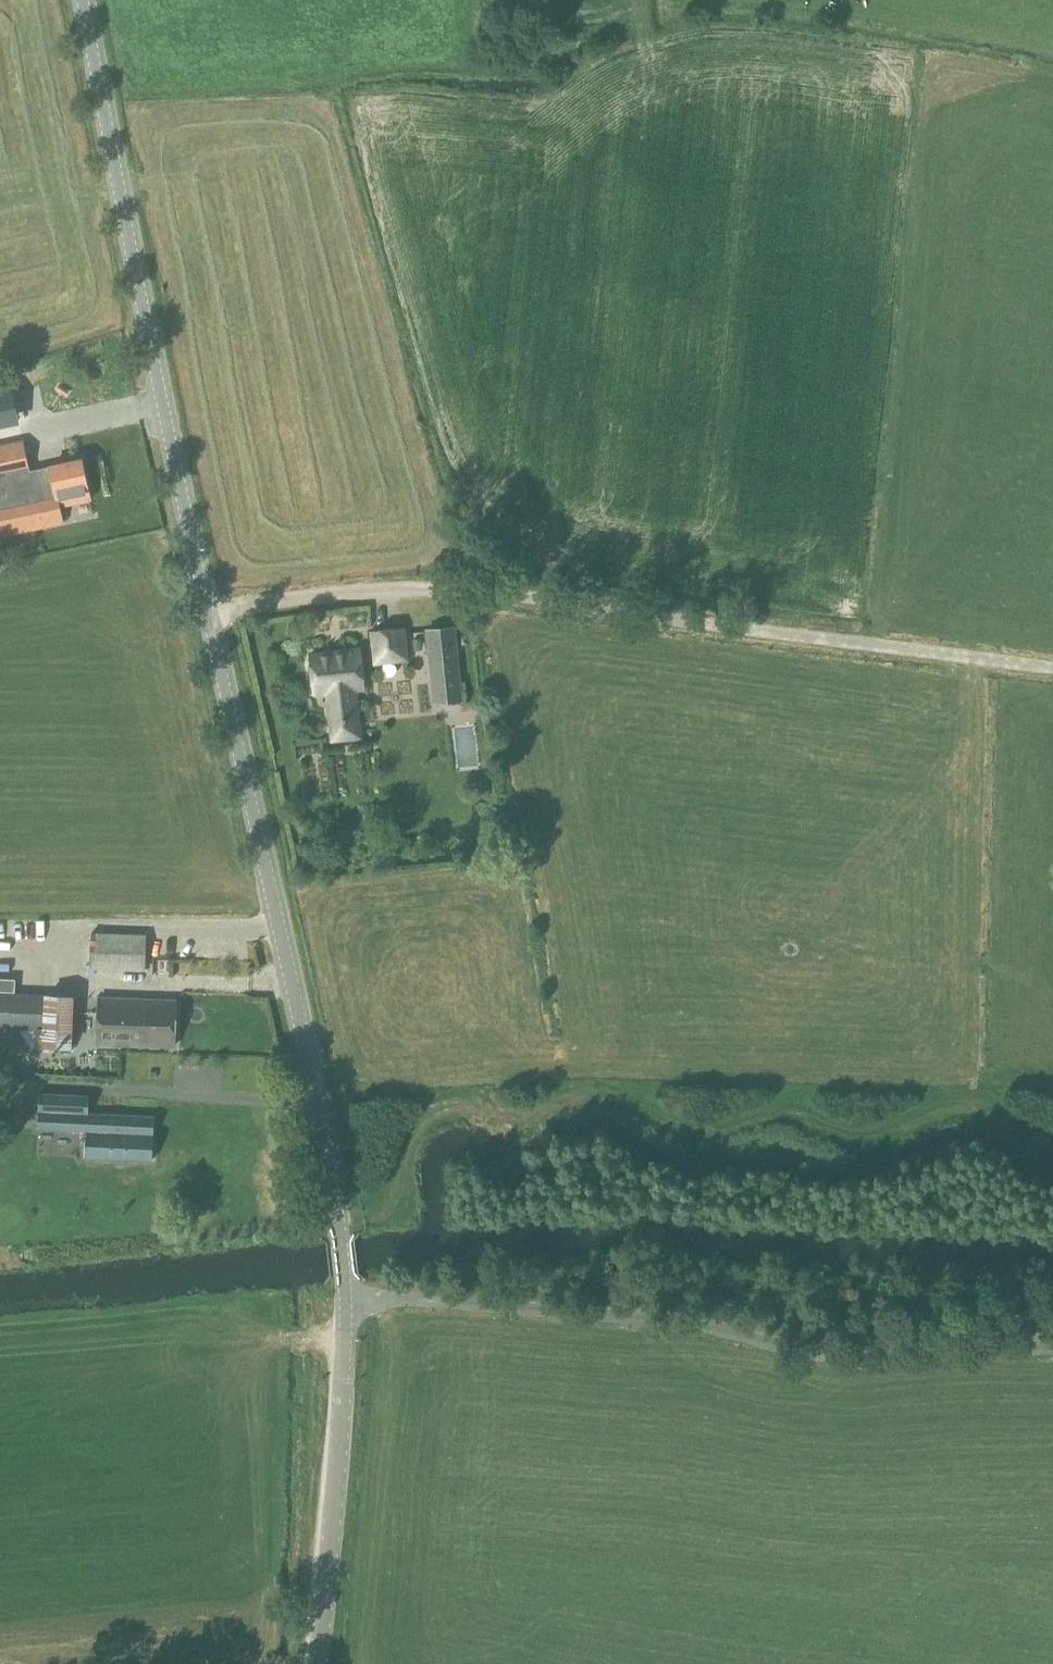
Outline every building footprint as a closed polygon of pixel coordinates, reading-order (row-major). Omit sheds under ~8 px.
[(28,397),(42,397),(42,380),(27,380),(28,397)] [(12,389),(0,392),(0,428),(20,424),(12,389)] [(82,460),(50,467),(31,471),(24,440),(0,445),(0,538),(44,528),(39,511),(59,506),(91,499),(82,460)] [(428,630),(430,650),(441,648),(442,657),(439,657),(443,695),(461,693),(454,628),(428,630)] [(406,657),(406,660),(407,660),(404,629),(373,632),(376,663),(377,663),(377,660),(406,657)] [(354,705),(352,690),(365,689),(361,650),(310,655),(314,694),(332,692),(334,707),(330,708),(333,740),(361,738),(357,705),(354,705)] [(89,970),(146,971),(147,933),(90,932),(89,970)] [(147,938),(148,968),(160,968),(159,938),(147,938)] [(38,1029),(37,1044),(41,1044),(40,1046),(67,1048),(69,996),(14,993),(14,979),(0,978),(0,1028),(38,1029)] [(119,1045),(174,1047),(176,1001),(99,998),(98,1044),(119,1045)] [(85,1157),(153,1160),(155,1117),(89,1114),(90,1096),(40,1094),(38,1129),(86,1131),(85,1157)]
